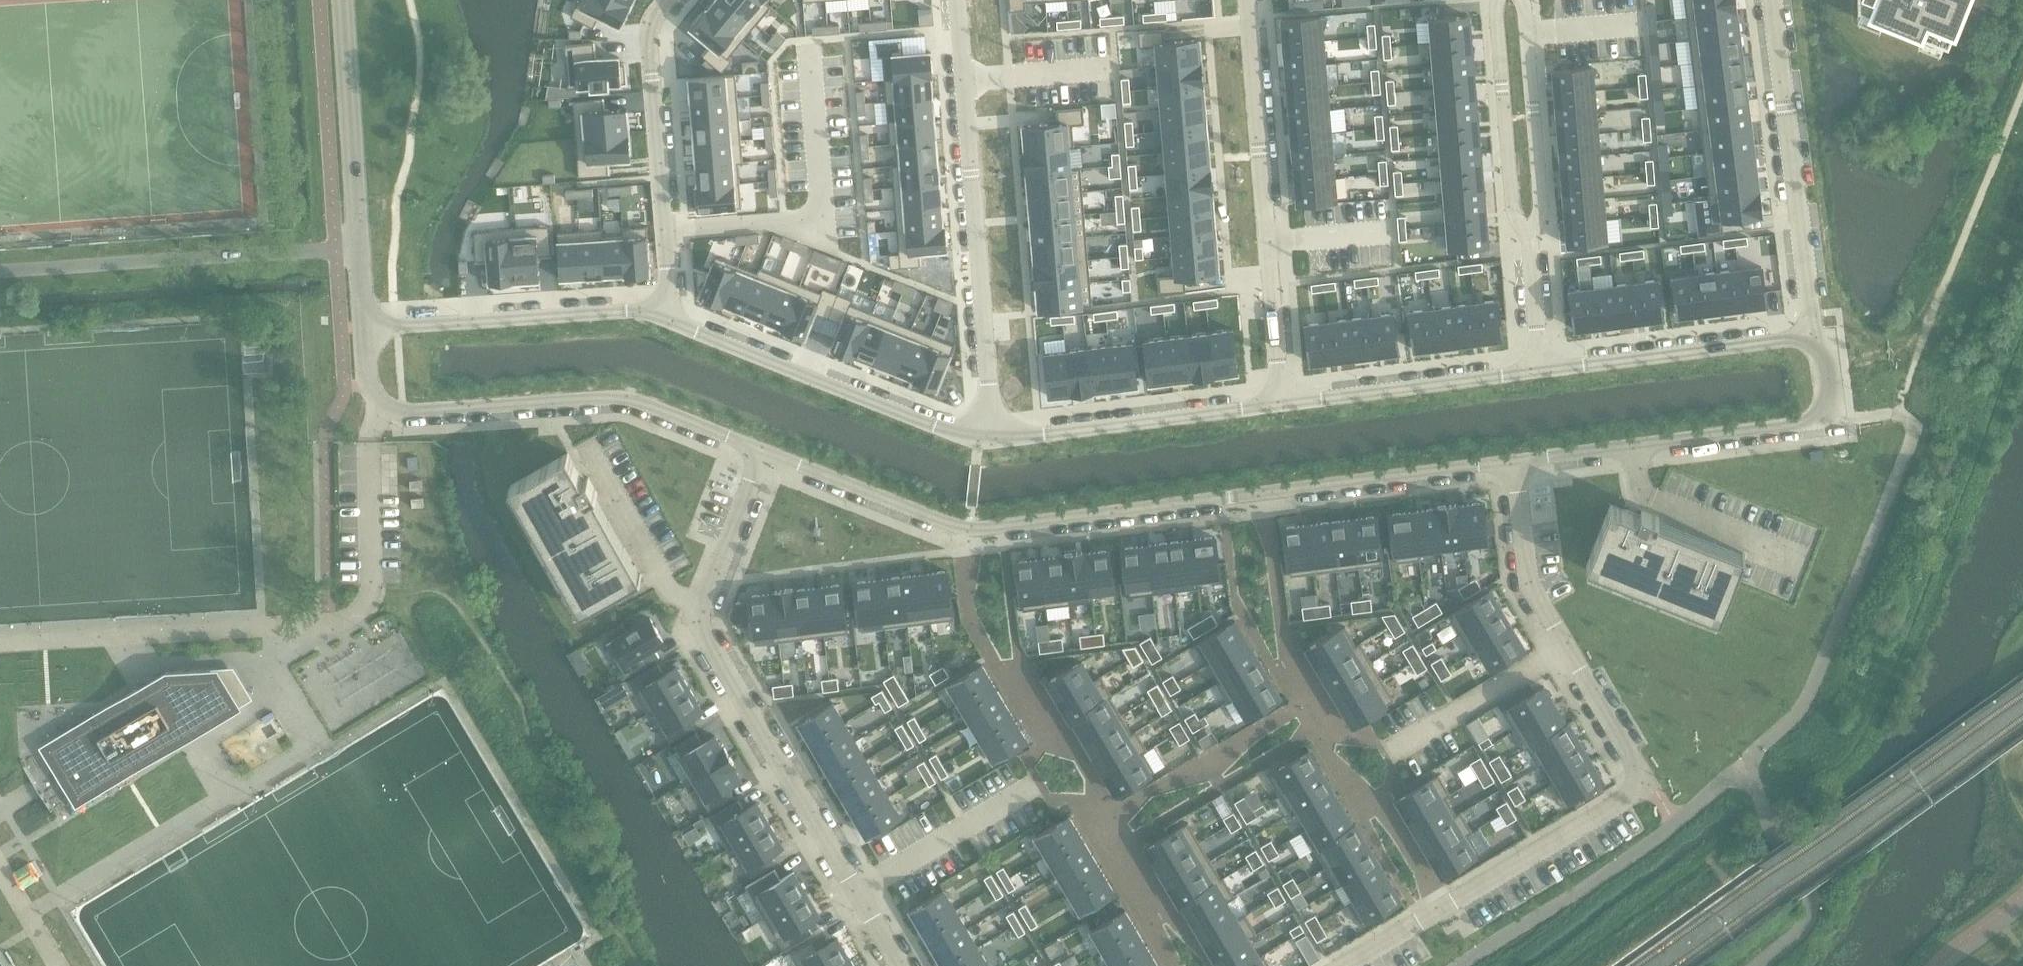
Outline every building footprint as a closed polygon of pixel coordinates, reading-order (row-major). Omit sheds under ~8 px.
[(571,17),(594,28),(600,16),(621,26),(632,4),(624,0),(580,0),(571,17)] [(706,10),(743,41),(757,24),(728,0),(717,0),(708,10),(706,9),(706,10)] [(757,24),(771,8),(762,0),(728,0),(757,24)] [(1010,12),(1027,11),(1026,4),(1046,2),(1046,0),(1009,0),(1010,12)] [(1323,0),(1312,1),(1312,9),(1324,8),(1323,0)] [(1687,17),(1739,11),(1737,0),(1685,0),(1687,17)] [(1858,7),(1948,44),(1966,0),(1858,0),(1858,7)] [(1312,1),(1296,2),(1296,11),(1312,9),(1312,1)] [(1656,5),(1647,6),(1649,22),(1657,21),(1656,5)] [(706,10),(690,28),(712,46),(704,56),(723,72),(732,61),(728,59),(743,41),(706,10)] [(1739,11),(1687,17),(1690,40),(1741,34),(1738,12),(1739,12),(1739,11)] [(1168,13),(1156,14),(1156,22),(1168,21),(1168,13)] [(1156,14),(1144,15),(1144,23),(1156,22),(1156,14)] [(1125,16),(1112,17),(1113,25),(1125,24),(1125,16)] [(1112,17),(1100,18),(1101,26),(1113,25),(1112,17)] [(1322,17),(1283,20),(1285,44),(1324,41),(1322,17)] [(1469,17),(1431,20),(1433,43),(1471,40),(1469,17)] [(1081,20),(1069,21),(1070,29),(1082,28),(1081,20)] [(887,21),(874,22),(874,31),(888,30),(887,21)] [(1069,21),(1057,22),(1058,30),(1070,29),(1069,21)] [(1657,21),(1649,22),(1650,33),(1658,33),(1657,21)] [(874,22),(860,24),(861,32),(874,31),(874,22)] [(1376,24),(1368,25),(1369,37),(1377,36),(1376,24)] [(840,25),(827,26),(827,35),(841,34),(840,25)] [(827,26),(813,28),(814,36),(827,35),(827,26)] [(1164,29),(1138,31),(1139,48),(1156,47),(1158,67),(1202,63),(1202,62),(1200,40),(1166,43),(1164,29)] [(570,31),(570,39),(582,39),(582,31),(570,31)] [(778,31),(773,37),(782,45),(787,39),(778,31)] [(1741,34),(1690,40),(1676,42),(1679,64),(1693,63),(1743,56),(1741,34)] [(1391,35),(1383,36),(1384,47),(1392,47),(1391,35)] [(1377,36),(1369,37),(1370,49),(1378,48),(1377,36)] [(773,37),(768,43),(777,51),(782,45),(773,37)] [(1471,40),(1433,43),(1435,66),(1473,63),(1471,40)] [(903,41),(877,44),(879,58),(883,57),(885,80),(934,76),(932,52),(904,55),(903,41)] [(1324,41),(1285,44),(1287,67),(1325,64),(1324,41)] [(594,43),(565,46),(569,89),(593,87),(593,89),(609,87),(609,85),(627,84),(625,65),(621,65),(620,58),(596,60),(594,43)] [(1392,47),(1384,47),(1385,59),(1393,59),(1392,47)] [(1660,55),(1652,55),(1653,67),(1661,66),(1660,55)] [(1743,56),(1693,63),(1696,85),(1746,79),(1743,56)] [(1202,63),(1158,67),(1160,88),(1204,85),(1202,63)] [(1473,63),(1435,66),(1437,89),(1475,86),(1473,63)] [(1325,64),(1287,67),(1289,89),(1327,86),(1325,64)] [(1661,66),(1653,67),(1654,79),(1662,78),(1661,66)] [(1593,68),(1554,71),(1556,94),(1595,91),(1593,68)] [(1379,70),(1371,70),(1372,82),(1380,81),(1379,70)] [(1647,74),(1639,75),(1640,87),(1648,86),(1647,74)] [(736,75),(690,79),(692,101),(738,97),(736,75)] [(934,76),(885,80),(887,102),(933,98),(931,77),(934,77),(934,76)] [(1130,79),(1122,79),(1123,91),(1131,91),(1130,79)] [(1746,79),(1696,85),(1698,108),(1749,101),(1746,79)] [(1394,80),(1386,81),(1387,93),(1395,92),(1394,80)] [(1380,81),(1372,82),(1373,94),(1381,93),(1380,81)] [(769,83),(761,84),(762,95),(770,95),(769,83)] [(1204,85),(1160,88),(1161,110),(1205,106),(1204,86),(1204,85)] [(1327,86),(1289,89),(1291,112),(1329,109),(1327,86)] [(1475,86),(1437,89),(1439,112),(1477,108),(1475,86)] [(1648,86),(1640,87),(1641,99),(1649,98),(1648,86)] [(1131,91),(1123,91),(1124,103),(1132,103),(1131,91)] [(1595,91),(1556,94),(1558,115),(1596,112),(1595,91)] [(865,92),(857,92),(858,104),(866,103),(865,92)] [(1395,92),(1387,93),(1388,105),(1396,104),(1395,92)] [(770,95),(762,95),(763,107),(771,106),(770,95)] [(738,97),(692,101),(694,123),(740,119),(738,97)] [(933,98),(887,102),(889,123),(935,119),(933,98)] [(561,99),(549,100),(550,108),(562,107),(561,99)] [(603,99),(573,101),(576,139),(630,135),(628,110),(604,112),(603,99)] [(1664,100),(1655,101),(1656,113),(1665,112),(1664,100)] [(1749,101),(1698,108),(1701,130),(1752,124),(1749,101)] [(866,103),(858,104),(859,116),(867,115),(866,103)] [(1205,106),(1161,110),(1163,131),(1207,128),(1207,117),(1206,117),(1205,106)] [(1058,123),(1024,126),(1026,149),(1026,150),(1075,146),(1073,125),(1085,124),(1084,107),(1057,110),(1058,123)] [(1477,108),(1439,112),(1440,134),(1479,131),(1477,108)] [(1329,109),(1291,112),(1293,135),(1331,132),(1329,109)] [(1596,112),(1558,115),(1560,137),(1598,134),(1596,112)] [(1665,112),(1656,113),(1657,125),(1666,124),(1665,112)] [(1383,115),(1375,116),(1376,128),(1384,127),(1383,115)] [(1650,117),(1642,118),(1643,130),(1651,129),(1650,117)] [(740,119),(694,123),(695,144),(742,140),(740,119)] [(935,119),(889,123),(890,145),(937,141),(935,119)] [(1133,122),(1125,122),(1126,134),(1134,134),(1133,122)] [(1752,124),(1701,130),(1704,153),(1755,147),(1752,124)] [(773,126),(765,127),(766,138),(774,138),(773,126)] [(1398,126),(1390,126),(1391,138),(1399,138),(1398,126)] [(1384,127),(1376,128),(1377,139),(1385,139),(1384,127)] [(1207,128),(1163,131),(1165,153),(1209,149),(1208,138),(1207,128)] [(1651,129),(1643,130),(1644,142),(1652,141),(1651,129)] [(1479,131),(1440,134),(1442,157),(1481,154),(1479,131)] [(1331,132),(1293,135),(1294,158),(1333,154),(1331,132)] [(1134,134),(1126,134),(1127,146),(1135,146),(1134,134)] [(1598,134),(1560,137),(1562,158),(1600,155),(1598,134)] [(630,135),(576,139),(579,178),(609,175),(608,162),(632,160),(630,135)] [(869,135),(861,135),(861,147),(870,146),(869,135)] [(774,138),(766,138),(767,150),(775,149),(774,138)] [(1399,138),(1391,138),(1392,150),(1400,150),(1399,138)] [(742,140),(695,144),(697,166),(743,162),(742,140)] [(937,141),(890,145),(891,146),(895,145),(897,165),(892,165),(892,166),(939,162),(937,141)] [(870,146),(861,147),(862,159),(871,158),(870,146)] [(1075,146),(1026,150),(1028,173),(1081,169),(1081,167),(1072,168),(1070,148),(1075,148),(1075,146)] [(1667,146),(1659,146),(1660,158),(1668,157),(1667,146)] [(1755,147),(1704,153),(1707,176),(1758,169),(1755,147)] [(1209,149),(1165,153),(1167,174),(1211,171),(1211,169),(1210,169),(1209,149)] [(1120,154),(1112,154),(1113,166),(1121,165),(1120,154)] [(1333,154),(1294,158),(1296,180),(1335,177),(1333,154)] [(1481,154),(1442,157),(1444,180),(1483,176),(1481,154)] [(1600,155),(1562,158),(1563,180),(1602,177),(1600,155)] [(1668,157),(1660,158),(1661,170),(1669,169),(1668,157)] [(1387,160),(1379,161),(1380,173),(1388,172),(1387,160)] [(1654,160),(1646,161),(1647,173),(1655,172),(1654,160)] [(699,186),(696,186),(697,187),(740,184),(739,164),(743,163),(743,162),(697,166),(699,186)] [(939,162),(892,166),(894,188),(940,184),(939,162)] [(1113,166),(1109,166),(1110,179),(1122,178),(1121,165),(1113,166)] [(1137,165),(1129,165),(1130,177),(1138,177),(1137,165)] [(777,169),(768,170),(769,181),(778,181),(777,169)] [(1081,169),(1028,173),(1028,174),(1030,196),(1083,191),(1081,169)] [(1758,169),(1707,176),(1710,198),(1761,192),(1761,191),(1760,191),(1758,169)] [(1211,171),(1167,174),(1169,196),(1213,192),(1211,171)] [(1402,171),(1394,172),(1395,184),(1403,183),(1402,171)] [(1388,172),(1380,173),(1381,185),(1389,184),(1388,172)] [(1655,172),(1647,173),(1648,185),(1656,184),(1655,172)] [(555,175),(543,176),(544,184),(556,183),(555,175)] [(1483,176),(1444,180),(1446,202),(1485,199),(1483,176)] [(1138,177),(1130,177),(1131,189),(1139,189),(1138,177)] [(1335,177),(1296,180),(1298,204),(1337,201),(1335,177)] [(1602,177),(1563,180),(1565,201),(1604,198),(1602,177)] [(872,178),(864,178),(865,190),(873,189),(872,178)] [(778,181),(769,181),(771,197),(779,196),(778,181)] [(1403,183),(1395,184),(1396,196),(1404,195),(1403,183)] [(740,184),(697,187),(699,211),(742,208),(740,184)] [(940,184),(894,188),(896,209),(942,205),(940,184)] [(632,186),(621,187),(621,195),(633,194),(632,186)] [(509,187),(497,188),(498,196),(509,195),(509,187)] [(621,187),(609,188),(610,196),(621,195),(621,187)] [(593,189),(580,190),(580,198),(594,197),(593,189)] [(873,189),(865,190),(866,202),(874,201),(873,189)] [(580,190),(566,191),(567,199),(580,198),(580,190)] [(1083,191),(1030,196),(1031,208),(1031,219),(1085,214),(1083,191)] [(1671,191),(1663,192),(1664,204),(1672,203),(1671,191)] [(1213,192),(1169,196),(1170,216),(1214,213),(1212,193),(1213,193),(1213,192)] [(1761,192),(1710,198),(1694,200),(1699,237),(1724,234),(1723,222),(1764,217),(1761,192)] [(1124,195),(1116,196),(1117,211),(1125,211),(1124,195)] [(1604,198),(1565,201),(1567,223),(1605,220),(1604,198)] [(1485,199),(1446,202),(1448,225),(1487,222),(1485,199)] [(1657,203),(1649,204),(1650,216),(1658,215),(1657,203)] [(1672,203),(1664,204),(1665,216),(1673,215),(1672,203)] [(942,205),(896,209),(898,231),(946,227),(946,226),(944,226),(942,205)] [(1140,207),(1132,207),(1133,219),(1141,219),(1140,207)] [(1125,211),(1117,211),(1118,224),(1126,223),(1125,211)] [(1214,213),(1170,216),(1172,237),(1216,233),(1215,224),(1214,213)] [(1085,214),(1031,219),(1032,229),(1033,229),(1034,241),(1087,237),(1085,214)] [(1658,215),(1650,216),(1651,228),(1659,227),(1658,215)] [(1406,217),(1398,217),(1399,229),(1407,229),(1406,217)] [(1141,219),(1133,219),(1134,231),(1142,231),(1141,219)] [(1605,220),(1567,223),(1569,245),(1607,242),(1605,220)] [(876,221),(868,222),(869,233),(877,233),(876,221)] [(1487,222),(1448,225),(1450,249),(1489,246),(1487,222)] [(550,226),(512,229),(515,282),(541,281),(539,257),(552,256),(550,226)] [(647,227),(624,228),(627,277),(651,275),(647,227)] [(900,254),(890,254),(891,269),(922,266),(920,253),(948,251),(946,227),(898,231),(900,254)] [(603,230),(602,230),(605,276),(626,275),(626,277),(627,277),(624,228),(622,228),(623,233),(604,235),(603,230)] [(512,229),(474,231),(476,261),(489,260),(490,284),(515,282),(512,229)] [(1407,229),(1399,229),(1400,241),(1408,241),(1407,229)] [(602,230),(580,231),(584,278),(605,276),(602,230)] [(580,231),(558,233),(561,279),(584,278),(580,231)] [(1216,233),(1172,237),(1174,257),(1217,253),(1217,242),(1216,233)] [(760,235),(748,236),(749,244),(760,243),(760,235)] [(748,236),(736,237),(737,245),(749,244),(748,236)] [(1747,236),(1735,238),(1736,246),(1748,244),(1747,236)] [(1087,237),(1034,241),(1036,263),(1035,263),(1035,264),(1089,260),(1087,237)] [(784,238),(781,245),(793,250),(796,243),(784,238)] [(1735,238),(1723,239),(1724,248),(1736,246),(1735,238)] [(1704,242),(1692,243),(1694,252),(1706,250),(1704,242)] [(796,243),(793,250),(806,255),(809,248),(796,243)] [(1692,243),(1680,245),(1682,253),(1694,252),(1692,243)] [(1128,244),(1120,245),(1121,257),(1129,256),(1128,244)] [(1143,247),(1135,248),(1136,260),(1144,259),(1143,247)] [(1644,249),(1632,251),(1633,259),(1645,258),(1644,249)] [(1632,251),(1620,253),(1621,261),(1633,259),(1632,251)] [(1175,275),(1159,277),(1160,294),(1186,291),(1185,278),(1219,275),(1217,253),(1174,257),(1175,275)] [(1601,255),(1589,256),(1590,265),(1602,263),(1601,255)] [(717,256),(701,297),(723,306),(739,265),(717,256)] [(1129,256),(1121,257),(1122,269),(1130,268),(1129,256)] [(1589,256),(1577,258),(1578,266),(1590,265),(1589,256)] [(1089,260),(1035,264),(1037,287),(1091,282),(1089,260)] [(1483,263),(1471,265),(1472,272),(1484,271),(1483,263)] [(739,265),(723,306),(724,306),(725,304),(744,312),(761,269),(760,268),(758,273),(739,265)] [(1471,265),(1459,266),(1460,274),(1472,272),(1471,265)] [(1762,267),(1739,270),(1744,308),(1767,305),(1762,267)] [(1440,268),(1428,270),(1429,278),(1441,276),(1440,268)] [(761,269),(744,312),(764,320),(781,277),(761,269)] [(1428,270),(1416,272),(1417,279),(1429,278),(1428,270)] [(1739,270),(1718,272),(1723,311),(1744,308),(1739,270)] [(1718,272),(1697,275),(1702,314),(1723,311),(1718,272)] [(1697,275),(1674,278),(1679,316),(1702,314),(1697,275)] [(1379,276),(1367,278),(1368,286),(1380,284),(1379,276)] [(781,277),(764,320),(783,327),(782,329),(783,330),(801,284),(781,277)] [(1367,278),(1355,279),(1356,287),(1368,286),(1367,278)] [(1131,279),(1123,280),(1124,292),(1132,291),(1131,279)] [(1658,280),(1636,283),(1641,321),(1663,318),(1658,280)] [(895,282),(892,289),(903,294),(906,286),(895,282)] [(1091,282),(1037,287),(1037,288),(1038,288),(1040,311),(1093,306),(1091,282)] [(1336,282),(1324,283),(1325,291),(1337,290),(1336,282)] [(1324,283),(1312,285),(1313,293),(1325,291),(1324,283)] [(1636,283),(1615,286),(1620,324),(1641,321),(1636,283)] [(801,284),(783,330),(805,339),(816,312),(829,318),(838,294),(824,289),(822,293),(801,284)] [(906,286),(903,294),(914,298),(917,290),(906,286)] [(1615,286),(1593,288),(1598,327),(1620,324),(1615,286)] [(1593,288),(1571,291),(1576,330),(1598,327),(1593,288)] [(838,294),(829,318),(843,323),(832,349),(854,358),(872,313),(851,304),(853,300),(838,294)] [(1218,298),(1206,300),(1207,308),(1219,306),(1218,298)] [(939,299),(934,310),(942,313),(946,302),(939,299)] [(1206,300),(1194,302),(1195,309),(1207,308),(1206,300)] [(1498,301),(1476,304),(1481,342),(1503,339),(1498,301)] [(946,302),(942,313),(949,316),(954,305),(946,302)] [(1175,303),(1163,304),(1164,313),(1176,311),(1175,303)] [(1163,304),(1151,306),(1152,314),(1164,313),(1163,304)] [(1476,304),(1454,306),(1459,345),(1481,342),(1476,304)] [(1454,306),(1433,309),(1438,347),(1459,345),(1454,306)] [(1433,309),(1410,312),(1415,350),(1438,347),(1433,309)] [(1118,310),(1106,312),(1107,320),(1119,318),(1118,310)] [(1106,312),(1094,313),(1095,321),(1107,320),(1106,312)] [(872,313),(854,358),(856,358),(857,356),(875,364),(892,320),(872,313)] [(1394,314),(1372,317),(1377,355),(1399,352),(1394,314)] [(1075,315),(1063,316),(1064,324),(1076,323),(1075,315)] [(1063,316),(1051,317),(1052,325),(1064,324),(1063,316)] [(1372,317),(1350,320),(1355,358),(1377,355),(1372,317)] [(892,320),(875,364),(895,372),(912,328),(892,320)] [(1350,320),(1329,322),(1334,361),(1355,358),(1350,320)] [(1329,322),(1307,325),(1311,364),(1334,361),(1329,322)] [(912,328),(895,372),(915,379),(914,381),(915,382),(933,336),(912,328)] [(1233,329),(1210,332),(1216,376),(1217,376),(1238,373),(1233,329)] [(1210,332),(1189,335),(1194,379),(1216,376),(1210,332)] [(1189,335),(1167,338),(1173,381),(1193,379),(1194,379),(1189,335)] [(933,336),(915,382),(937,390),(955,345),(933,336)] [(1167,338),(1145,341),(1150,384),(1173,381),(1167,338)] [(1066,339),(1044,341),(1046,353),(1044,353),(1050,397),(1071,394),(1072,395),(1073,395),(1067,350),(1066,339)] [(1133,342),(1110,345),(1116,389),(1138,386),(1133,342)] [(1110,345),(1088,348),(1094,392),(1095,392),(1095,391),(1116,389),(1110,345)] [(1088,348),(1067,350),(1073,395),(1094,392),(1088,348)] [(1810,452),(1812,461),(1824,459),(1822,450),(1810,452)] [(569,454),(511,486),(512,488),(513,488),(520,484),(534,509),(527,513),(581,609),(582,610),(613,593),(642,576),(641,574),(640,574),(633,578),(588,499),(596,495),(598,494),(589,478),(587,479),(584,481),(576,466),(569,454)] [(410,481),(411,490),(423,489),(422,480),(410,481)] [(412,499),(413,507),(425,506),(424,498),(412,499)] [(1459,504),(1465,549),(1489,546),(1483,503),(1461,506),(1460,504),(1459,504)] [(1437,507),(1442,552),(1465,549),(1459,504),(1437,507)] [(1611,505),(1587,566),(1720,618),(1742,562),(1655,528),(1660,517),(1642,511),(1640,516),(1611,505)] [(1414,512),(1420,560),(1421,560),(1421,555),(1442,552),(1437,507),(1436,507),(1436,509),(1414,512)] [(1397,563),(1420,560),(1414,512),(1391,515),(1397,563)] [(1377,517),(1353,520),(1360,568),(1383,565),(1377,517)] [(1353,520),(1331,522),(1337,571),(1360,568),(1353,520)] [(1314,573),(1337,571),(1331,522),(1308,525),(1314,573)] [(1291,576),(1314,573),(1308,525),(1285,528),(1291,576)] [(1216,537),(1192,540),(1198,588),(1199,588),(1199,583),(1221,581),(1216,537)] [(1176,591),(1198,588),(1192,540),(1169,543),(1176,591)] [(1176,591),(1169,543),(1147,546),(1153,594),(1176,591)] [(1129,597),(1153,594),(1147,546),(1123,549),(1129,597)] [(1087,552),(1086,552),(1092,602),(1093,602),(1092,592),(1115,589),(1110,551),(1087,554),(1087,552)] [(1070,605),(1092,602),(1086,552),(1063,555),(1070,605)] [(1070,605),(1063,555),(1062,555),(1062,557),(1041,560),(1047,608),(1070,605)] [(1047,608),(1041,560),(1017,563),(1024,611),(1047,608)] [(948,571),(925,574),(931,622),(954,619),(948,571)] [(925,574),(902,577),(908,625),(931,622),(925,574)] [(902,577),(879,580),(885,628),(908,625),(902,577)] [(1468,584),(1474,594),(1482,589),(1476,579),(1468,584)] [(879,580),(856,583),(862,631),(885,628),(879,580)] [(1459,589),(1465,599),(1474,594),(1468,584),(1459,589)] [(842,585),(819,588),(825,636),(848,633),(842,585)] [(819,588),(796,591),(802,639),(825,636),(819,588)] [(796,589),(773,592),(773,594),(779,642),(802,639),(796,591),(796,589)] [(1491,591),(1449,616),(1460,635),(1502,610),(1491,591)] [(735,605),(728,620),(730,625),(753,622),(756,645),(779,642),(773,594),(750,597),(751,603),(735,605)] [(1362,600),(1363,612),(1373,611),(1371,599),(1362,600)] [(1362,600),(1352,601),(1353,613),(1363,612),(1362,600)] [(1437,602),(1427,608),(1433,618),(1443,612),(1437,602)] [(1332,616),(1331,604),(1319,606),(1320,617),(1332,616)] [(1320,617),(1319,606),(1303,608),(1304,619),(1320,617)] [(1413,616),(1419,627),(1433,618),(1427,608),(1413,616)] [(1460,635),(1471,654),(1513,629),(1502,610),(1460,635)] [(1208,630),(1219,624),(1213,614),(1202,620),(1208,630)] [(1382,616),(1389,627),(1399,621),(1395,614),(1382,616)] [(651,619),(607,644),(626,677),(660,657),(654,647),(664,641),(651,619)] [(1189,628),(1195,639),(1208,630),(1202,620),(1189,628)] [(1210,663),(1247,641),(1236,621),(1202,641),(1213,660),(1209,662),(1210,663)] [(1406,631),(1399,621),(1389,627),(1396,638),(1406,631)] [(1308,649),(1320,668),(1361,643),(1357,645),(1346,627),(1308,649)] [(1525,648),(1513,629),(1471,654),(1472,655),(1480,650),(1491,668),(1525,648)] [(1092,634),(1094,646),(1106,645),(1104,633),(1092,634)] [(1094,646),(1092,634),(1080,636),(1082,648),(1094,646)] [(1147,653),(1157,647),(1151,637),(1140,643),(1147,653)] [(1051,640),(1052,652),(1064,650),(1063,638),(1051,640)] [(1041,653),(1052,652),(1051,640),(1039,641),(1041,653)] [(1216,683),(1217,684),(1258,659),(1247,641),(1210,663),(1220,681),(1216,683)] [(1422,648),(1426,654),(1437,648),(1433,641),(1422,648)] [(1373,662),(1361,643),(1320,668),(1331,687),(1373,662)] [(1403,650),(1411,664),(1422,658),(1414,644),(1403,650)] [(1130,660),(1140,654),(1136,647),(1123,649),(1130,660)] [(1153,663),(1163,657),(1157,647),(1147,653),(1153,663)] [(1130,660),(1134,667),(1144,661),(1140,654),(1130,660)] [(1432,663),(1438,674),(1448,667),(1442,657),(1432,663)] [(1411,664),(1418,675),(1428,668),(1422,658),(1411,664)] [(1269,678),(1258,659),(1217,684),(1228,702),(1269,678)] [(1049,682),(1060,701),(1102,677),(1101,676),(1093,681),(1082,662),(1049,682)] [(1373,662),(1331,687),(1342,706),(1384,681),(1373,662)] [(658,664),(629,681),(648,713),(690,688),(677,667),(664,674),(658,664)] [(982,665),(949,684),(961,703),(994,684),(982,665)] [(944,666),(937,670),(943,681),(950,676),(944,666)] [(1438,674),(1442,680),(1452,674),(1448,667),(1438,674)] [(248,701),(228,668),(168,672),(62,736),(21,761),(56,818),(96,793),(248,701)] [(937,670),(930,674),(936,685),(943,681),(937,670)] [(894,675),(884,681),(886,684),(892,694),(902,688),(894,675)] [(1167,688),(1178,682),(1174,675),(1163,681),(1167,688)] [(1113,695),(1102,677),(1060,701),(1071,720),(1113,695)] [(838,678),(830,679),(832,691),(840,690),(838,678)] [(1269,678),(1228,702),(1228,703),(1237,698),(1248,717),(1281,697),(1269,678)] [(830,679),(822,680),(824,692),(832,691),(830,679)] [(1384,681),(1342,706),(1353,725),(1395,700),(1384,681)] [(1167,688),(1171,695),(1182,689),(1178,682),(1167,688)] [(793,684),(783,685),(785,697),(795,696),(793,684)] [(994,684),(961,703),(972,722),(1005,703),(994,684)] [(1158,684),(1148,690),(1152,697),(1162,691),(1158,684)] [(783,685),(773,686),(775,698),(785,697),(783,685)] [(1503,712),(1514,731),(1556,706),(1545,687),(1503,712)] [(690,688),(648,713),(648,714),(653,711),(671,742),(696,728),(690,717),(702,710),(690,688)] [(902,688),(892,694),(899,706),(910,700),(902,688)] [(882,691),(872,697),(876,704),(880,702),(887,698),(883,690),(882,691)] [(1162,691),(1152,697),(1158,708),(1168,701),(1162,691)] [(1074,720),(1084,737),(1122,715),(1111,697),(1113,696),(1113,695),(1071,720),(1072,721),(1074,720)] [(887,698),(880,702),(886,712),(893,708),(887,698)] [(833,703),(800,723),(811,742),(845,722),(833,703)] [(1005,703),(972,722),(983,741),(1016,722),(1005,703)] [(1556,706),(1514,731),(1526,750),(1569,724),(1569,723),(1567,724),(1556,706)] [(1185,719),(1189,725),(1200,719),(1196,713),(1185,719)] [(1084,737),(1095,756),(1137,731),(1136,730),(1132,733),(1122,715),(1084,737)] [(915,717),(908,721),(914,731),(921,727),(915,717)] [(1204,726),(1200,719),(1189,725),(1194,732),(1204,726)] [(273,721),(257,731),(268,748),(284,738),(273,721)] [(845,722),(811,742),(823,760),(856,741),(845,722)] [(1016,722),(983,741),(994,760),(1027,741),(1016,722)] [(1184,728),(1180,722),(1170,728),(1174,734),(1184,728)] [(903,724),(896,728),(902,739),(909,735),(903,724)] [(1539,767),(1580,742),(1569,724),(1526,750),(1526,751),(1528,749),(1539,767)] [(921,727),(914,731),(920,742),(927,738),(921,727)] [(1180,745),(1191,739),(1184,728),(1174,734),(1180,745)] [(1148,750),(1137,731),(1095,756),(1106,775),(1148,750)] [(697,733),(676,745),(694,776),(690,779),(691,779),(730,756),(724,747),(723,748),(715,736),(703,743),(697,733)] [(909,735),(902,739),(908,749),(915,745),(909,735)] [(231,745),(239,763),(259,754),(252,736),(231,745)] [(1490,737),(1479,743),(1483,750),(1494,744),(1490,737)] [(856,741),(823,760),(834,779),(867,759),(856,741)] [(1580,742),(1539,767),(1539,768),(1543,765),(1553,782),(1549,785),(1550,786),(1591,761),(1580,742)] [(1106,775),(1118,794),(1155,772),(1144,753),(1149,751),(1148,750),(1106,775)] [(1280,795),(1322,770),(1310,751),(1268,776),(1280,795)] [(937,754),(930,758),(936,769),(943,764),(937,754)] [(1496,772),(1506,766),(1500,755),(1490,761),(1496,772)] [(730,756),(691,779),(709,811),(734,796),(728,786),(741,779),(734,766),(735,765),(730,756)] [(1471,764),(1479,777),(1489,771),(1481,757),(1471,764)] [(867,759),(834,779),(845,798),(878,778),(867,759)] [(925,761),(918,766),(924,776),(931,772),(925,761)] [(1591,761),(1550,786),(1561,805),(1572,799),(1577,807),(1605,791),(1599,782),(1603,780),(1591,761)] [(943,764),(936,769),(942,779),(949,775),(943,764)] [(1502,782),(1513,776),(1506,766),(1496,772),(1502,782)] [(1291,814),(1333,789),(1322,770),(1280,795),(1291,814)] [(1489,771),(1479,777),(1485,788),(1495,782),(1489,771)] [(931,772),(924,776),(930,786),(937,782),(931,772)] [(1397,799),(1409,819),(1451,794),(1439,775),(1397,799)] [(878,778),(845,798),(856,817),(889,797),(878,778)] [(1518,786),(1508,792),(1512,799),(1522,793),(1518,786)] [(1300,810),(1310,827),(1344,807),(1333,789),(1291,814),(1291,815),(1300,810)] [(1522,793),(1512,799),(1516,806),(1526,799),(1522,793)] [(1451,795),(1451,794),(1409,819),(1420,837),(1462,813),(1461,812),(1457,814),(1447,797),(1451,795)] [(889,797),(856,817),(867,836),(900,816),(889,797)] [(1246,797),(1235,803),(1244,817),(1254,810),(1246,797)] [(739,800),(710,817),(728,849),(770,824),(757,802),(745,810),(739,800)] [(1497,808),(1501,815),(1511,808),(1507,802),(1497,808)] [(1354,825),(1344,807),(1310,827),(1321,845),(1314,849),(1315,850),(1357,825),(1356,824),(1354,825)] [(1517,819),(1511,808),(1501,815),(1507,825),(1517,819)] [(1254,810),(1244,817),(1248,823),(1258,817),(1254,810)] [(1238,820),(1234,813),(1224,819),(1228,826),(1238,820)] [(1473,831),(1462,813),(1420,837),(1431,856),(1473,831)] [(1070,816),(1037,836),(1048,855),(1081,835),(1070,816)] [(1228,826),(1232,833),(1242,826),(1238,820),(1228,826)] [(1200,842),(1189,823),(1147,848),(1159,867),(1200,842)] [(770,824),(728,849),(729,849),(733,847),(751,878),(776,863),(770,853),(783,846),(770,824)] [(1315,850),(1326,868),(1368,843),(1357,825),(1315,850)] [(1473,831),(1431,856),(1443,875),(1480,853),(1469,834),(1473,832),(1473,831)] [(1081,835),(1048,855),(1059,874),(1092,854),(1081,835)] [(1262,847),(1266,854),(1276,848),(1272,841),(1262,847)] [(1200,842),(1159,867),(1170,886),(1211,861),(1200,842)] [(1337,887),(1379,862),(1368,843),(1326,868),(1337,887)] [(1266,854),(1270,861),(1280,855),(1276,848),(1266,854)] [(1256,850),(1246,856),(1250,863),(1261,857),(1256,850)] [(1092,854),(1059,874),(1070,893),(1103,873),(1092,854)] [(1254,870),(1265,864),(1261,857),(1250,863),(1254,870)] [(1170,886),(1181,904),(1224,878),(1224,877),(1222,879),(1211,861),(1170,886)] [(1348,905),(1390,881),(1379,862),(1337,887),(1337,888),(1346,883),(1356,899),(1347,904),(1348,905)] [(1004,867),(997,871),(1003,882),(1011,877),(1004,867)] [(775,870),(746,887),(765,918),(807,894),(794,872),(781,880),(775,870)] [(1103,873),(1070,893),(1082,912),(1115,892),(1103,873)] [(992,874),(985,879),(991,889),(998,885),(992,874)] [(1011,877),(1003,882),(1009,892),(1017,888),(1011,877)] [(1235,897),(1224,878),(1181,904),(1181,905),(1183,904),(1194,922),(1235,897)] [(1283,884),(1288,891),(1298,885),(1294,878),(1283,884)] [(1348,905),(1359,925),(1401,900),(1390,881),(1348,905)] [(998,885),(991,889),(997,899),(1003,896),(1004,895),(998,885)] [(1298,885),(1288,891),(1292,898),(1302,892),(1298,885)] [(1268,893),(1272,900),(1283,894),(1278,887),(1268,893)] [(945,891),(912,910),(923,929),(956,910),(945,891)] [(807,894),(765,918),(784,950),(813,933),(807,923),(820,915),(807,894)] [(1287,901),(1283,894),(1272,900),(1276,907),(1287,901)] [(1235,897),(1194,922),(1205,940),(1246,915),(1246,914),(1238,919),(1228,902),(1236,898),(1235,897)] [(1026,904),(1019,908),(1025,919),(1033,915),(1026,904)] [(956,910),(923,929),(934,948),(967,928),(956,910)] [(1126,911),(1093,930),(1104,949),(1137,929),(1126,911)] [(1014,912),(1007,916),(1013,926),(1020,922),(1014,912)] [(1033,915),(1025,919),(1032,929),(1039,925),(1033,915)] [(1257,934),(1246,915),(1205,940),(1216,959),(1257,934)] [(1310,928),(1320,922),(1316,915),(1306,921),(1310,928)] [(1020,922),(1013,926),(1019,937),(1026,932),(1020,922)] [(1318,942),(1328,936),(1320,922),(1310,928),(1318,942)] [(1301,924),(1290,930),(1294,937),(1305,931),(1301,924)] [(934,948),(945,965),(947,965),(978,947),(967,928),(934,948)] [(1104,949),(1114,965),(1118,965),(1148,948),(1137,929),(1104,949)] [(790,952),(798,965),(839,965),(850,959),(838,938),(830,943),(824,933),(790,952)] [(1264,955),(1264,954),(1260,956),(1250,940),(1258,935),(1257,934),(1216,959),(1220,965),(1246,965),(1264,955)] [(1311,965),(1321,959),(1307,935),(1296,941),(1311,965)] [(947,965),(990,965),(978,947),(947,965)] [(1118,965),(1159,965),(1148,948),(1118,965)] [(1264,955),(1246,965),(1271,965),(1264,955)]
